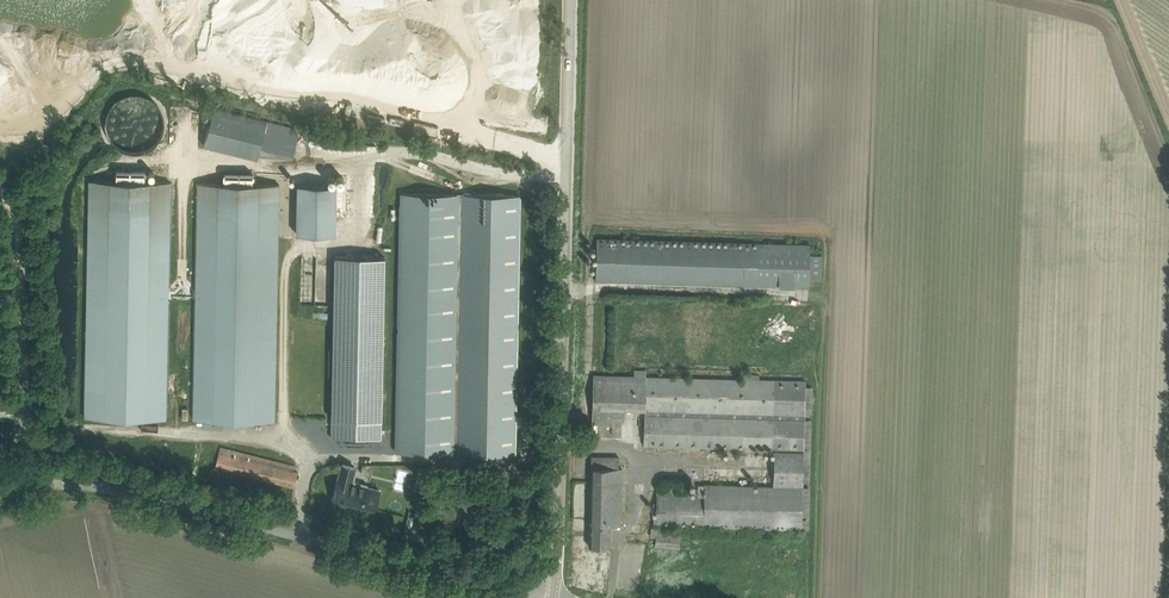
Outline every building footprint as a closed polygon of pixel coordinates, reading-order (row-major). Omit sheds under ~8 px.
[(162,145),(159,95),(105,98),(108,140),(117,139),(117,143),(121,143),(121,147),(162,145)] [(214,104),(205,142),(259,155),(268,117),(214,104)] [(89,180),(85,417),(166,418),(171,182),(147,181),(147,171),(114,170),(114,181),(89,180)] [(198,182),(193,419),(275,421),(279,184),(253,184),(253,179),(254,179),(254,175),(253,175),(253,173),(225,173),(225,174),(223,174),(223,179),(225,179),(225,183),(198,182)] [(297,234),(335,234),(336,185),(298,184),(297,234)] [(463,194),(401,193),(396,452),(459,453),(463,194)] [(809,286),(810,279),(821,278),(822,254),(810,253),(811,245),(598,239),(596,280),(809,286)] [(334,454),(385,454),(388,255),(338,255),(334,454)] [(594,375),(593,407),(592,420),(593,420),(625,421),(625,410),(645,410),(644,445),(774,450),(773,485),(705,483),(705,485),(699,485),(699,493),(656,491),(655,525),(802,529),(802,510),(803,486),(803,481),(806,386),(806,380),(759,379),(760,374),(743,374),(743,379),(647,377),(647,370),(634,369),(634,376),(594,375)] [(298,472),(294,471),(296,465),(221,446),(216,466),(294,486),(298,472)] [(592,456),(590,507),(610,508),(610,510),(621,510),(623,468),(619,468),(619,457),(592,456)] [(355,467),(343,464),(339,480),(338,480),(334,499),(375,509),(380,490),(366,487),(365,489),(358,487),(359,481),(352,480),(355,467)] [(414,489),(424,491),(430,468),(420,465),(414,489)] [(610,508),(590,507),(589,546),(610,546),(610,525),(621,525),(621,510),(610,510),(610,508)] [(809,529),(809,524),(810,510),(802,510),(802,529),(809,529)] [(651,537),(656,537),(655,546),(679,548),(681,531),(657,528),(657,527),(652,527),(651,537)]
